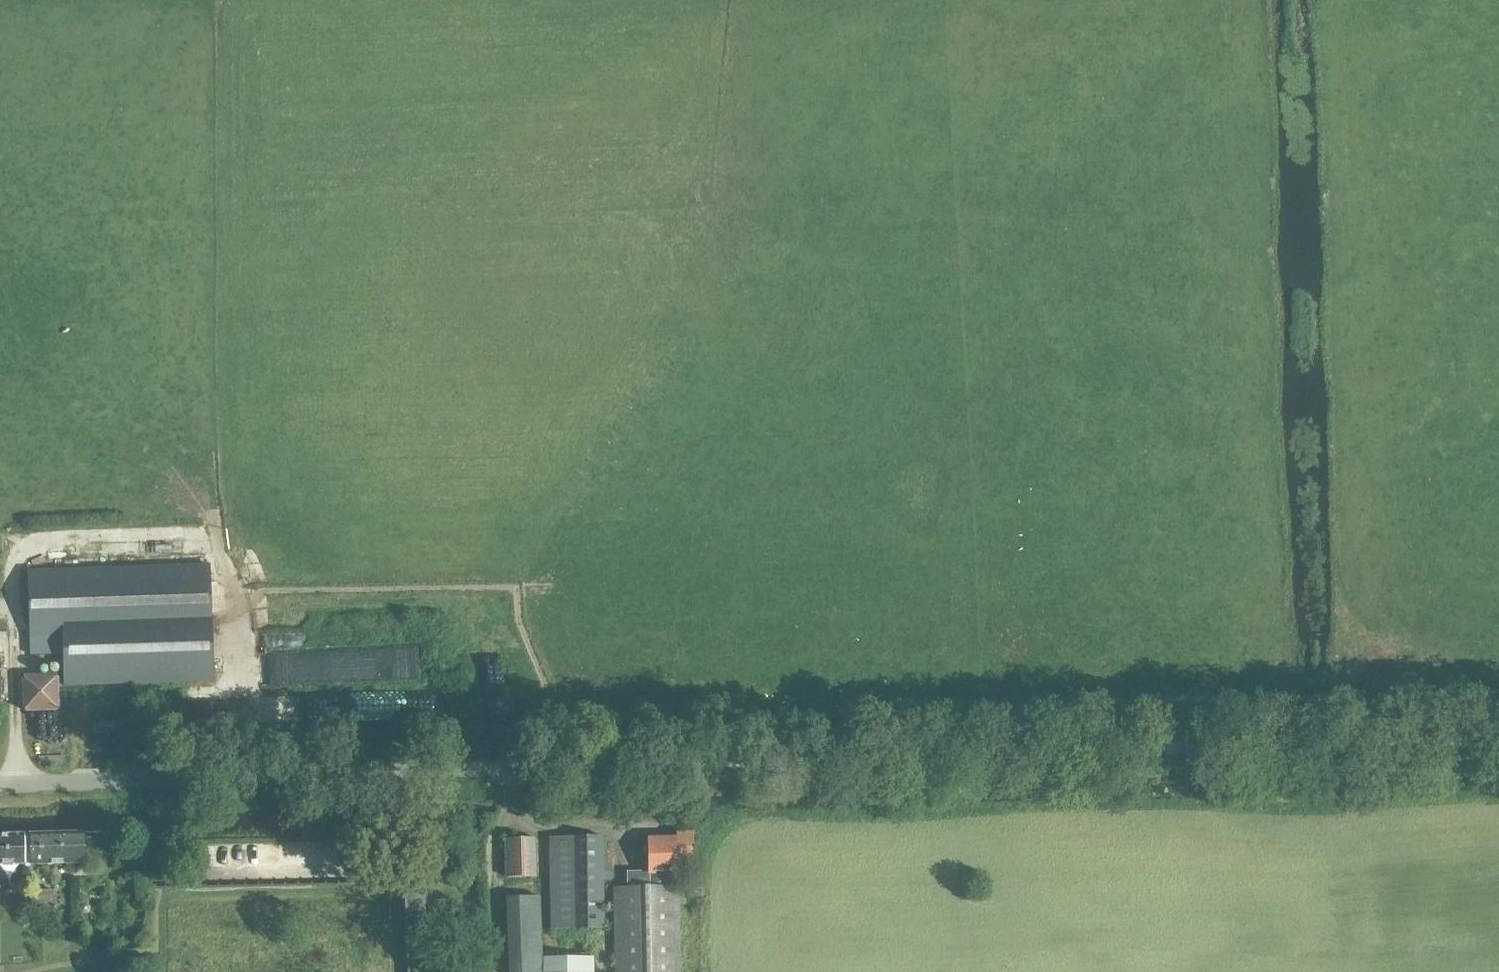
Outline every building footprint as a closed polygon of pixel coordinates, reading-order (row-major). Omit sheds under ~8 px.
[(210,564),(28,569),(31,638),(63,638),(63,686),(214,682),(213,621),(212,620),(210,564)] [(53,673),(18,674),(20,710),(55,709),(53,673)] [(681,854),(694,853),(694,833),(677,833),(677,838),(649,839),(649,870),(628,871),(629,886),(615,886),(618,971),(682,971),(680,902),(686,902),(686,885),(682,885),(681,854)] [(28,865),(87,863),(86,834),(27,835),(28,865)] [(28,865),(27,835),(0,836),(0,866),(28,865)] [(552,837),(548,837),(549,876),(550,930),(575,929),(604,928),(602,836),(572,837),(552,837)] [(536,838),(507,838),(508,877),(537,877),(536,838)] [(415,882),(403,883),(404,897),(404,918),(410,918),(425,918),(425,882),(415,882)] [(56,891),(30,892),(30,910),(57,909),(56,891)] [(542,895),(506,896),(508,971),(596,971),(596,957),(543,957),(542,895)]
